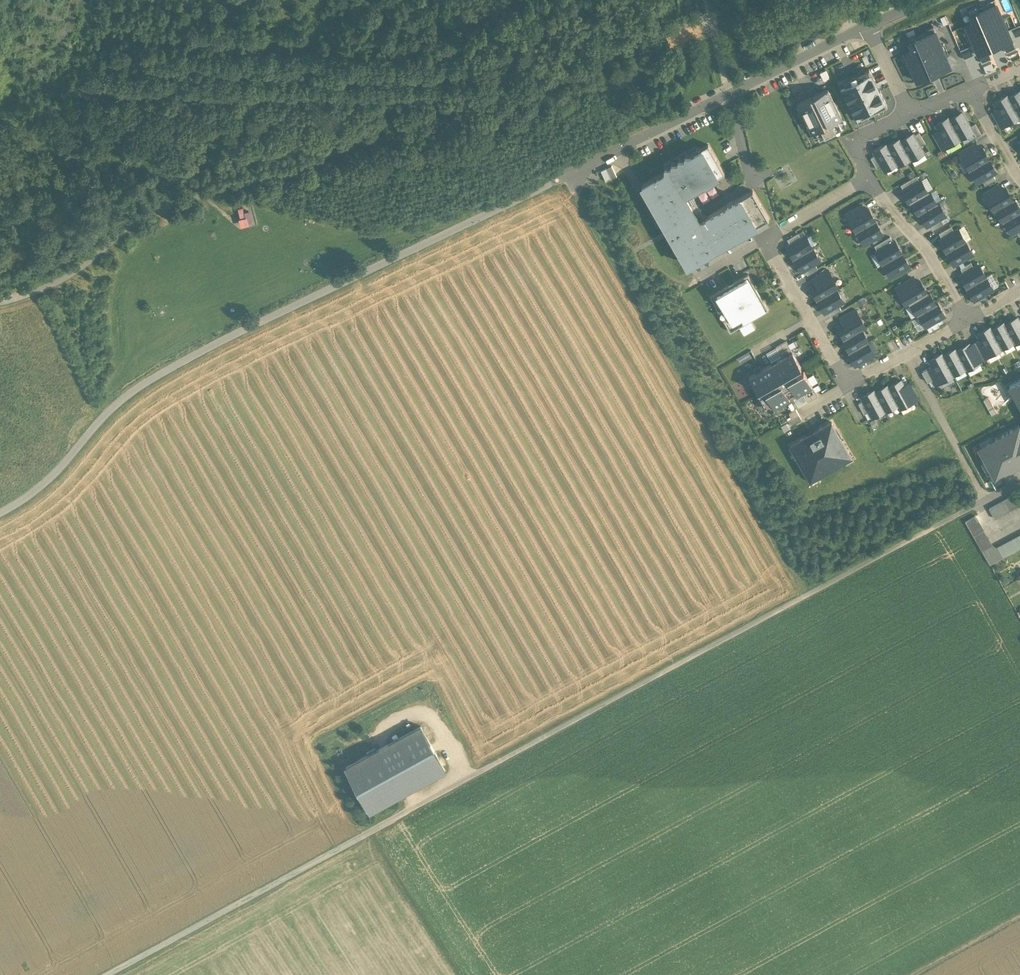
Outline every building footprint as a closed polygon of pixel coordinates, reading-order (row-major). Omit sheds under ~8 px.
[(986,2),(987,4),(977,8),(976,6),(968,10),(970,15),(996,4),(995,0),(991,0),(986,2)] [(996,4),(970,15),(973,22),(965,25),(977,54),(991,48),(990,46),(997,43),(998,45),(1011,39),(1005,24),(1003,24),(1001,19),(1003,19),(996,4)] [(933,26),(925,30),(926,31),(916,36),(915,34),(907,37),(909,42),(935,31),(933,26)] [(935,31),(909,42),(912,49),(904,53),(916,81),(930,76),(929,74),(936,70),(937,72),(950,67),(944,51),(942,52),(940,47),(942,46),(935,31)] [(876,84),(869,69),(843,82),(845,86),(840,88),(854,116),(859,114),(861,118),(887,105),(879,90),(879,91),(875,84),(876,84)] [(827,89),(814,96),(815,97),(811,99),(810,97),(797,104),(811,133),(815,131),(821,128),(824,136),(836,130),(832,122),(837,120),(842,118),(827,89)] [(1008,98),(1019,117),(1019,116),(1019,91),(1008,97),(1008,98)] [(1019,117),(1008,98),(1008,97),(1007,95),(994,103),(997,108),(1007,124),(1019,117)] [(1007,124),(997,108),(992,111),(1001,127),(1007,124)] [(970,127),(962,112),(950,119),(949,120),(960,139),(965,136),(964,136),(973,132),(970,127)] [(960,139),(949,120),(950,119),(948,117),(935,125),(939,130),(948,146),(960,139)] [(837,120),(832,122),(836,130),(824,136),(821,128),(815,131),(819,139),(841,128),(837,120)] [(981,134),(975,124),(970,127),(973,132),(976,137),(981,134)] [(948,146),(939,130),(934,133),(943,149),(948,146)] [(919,132),(914,135),(920,146),(925,143),(919,132)] [(913,134),(909,136),(907,137),(901,141),(900,141),(910,158),(911,160),(924,153),(920,146),(914,135),(913,134)] [(887,146),(897,163),(897,164),(898,165),(910,158),(900,141),(901,141),(900,139),(887,146)] [(975,143),(959,152),(962,158),(978,149),(975,143)] [(724,172),(715,155),(708,144),(701,147),(718,176),(724,172)] [(886,144),(873,152),(875,155),(881,165),(884,171),(897,164),(897,163),(887,146),(886,144)] [(687,264),(756,225),(740,197),(705,217),(699,220),(685,195),(690,192),(718,176),(701,147),(695,147),(694,152),(690,154),(683,154),(683,158),(677,158),(677,161),(670,161),(670,165),(663,165),(664,171),(641,184),(687,264)] [(978,149),(962,158),(970,170),(989,159),(981,147),(978,149)] [(881,165),(875,155),(870,158),(877,168),(881,165)] [(989,159),(970,170),(977,183),(982,180),(992,174),(996,172),(989,159)] [(613,164),(602,169),(607,179),(618,174),(613,164)] [(992,174),(982,180),(985,185),(995,179),(992,174)] [(916,175),(900,184),(903,189),(919,181),(916,175)] [(903,189),(901,190),(909,203),(911,202),(910,202),(928,192),(927,192),(920,180),(919,181),(903,189)] [(999,184),(983,193),(986,198),(1002,189),(999,184)] [(1002,189),(986,198),(993,211),(994,211),(995,210),(1012,200),(1012,199),(1005,187),(1002,189)] [(752,190),(740,197),(756,225),(769,218),(752,190)] [(928,192),(910,202),(911,202),(918,215),(919,214),(919,213),(936,203),(929,191),(927,192),(928,192)] [(705,217),(690,192),(685,195),(699,220),(705,217)] [(995,210),(1002,222),(1004,221),(1019,211),(1019,209),(1014,198),(1012,199),(1012,200),(995,210)] [(936,203),(919,213),(919,214),(926,226),(945,215),(938,202),(937,202),(936,203)] [(853,209),(846,214),(849,219),(864,210),(861,205),(853,209)] [(864,210),(849,219),(856,231),(875,220),(868,208),(864,210)] [(251,224),(249,213),(243,214),(242,209),(236,210),(239,220),(237,221),(239,229),(247,227),(246,225),(251,224)] [(1004,221),(1011,233),(1016,230),(1019,228),(1019,211),(1004,221)] [(875,220),(856,231),(863,244),(882,233),(875,220)] [(951,226),(939,232),(942,238),(954,231),(951,226)] [(942,238),(939,239),(946,252),(965,241),(958,228),(954,231),(942,238)] [(797,233),(787,239),(790,244),(800,238),(797,233)] [(790,244),(786,246),(794,258),(813,247),(805,235),(800,238),(790,244)] [(890,236),(874,245),(877,250),(893,241),(890,236)] [(877,250),(875,251),(882,263),(902,252),(894,240),(893,241),(877,250)] [(965,241),(946,252),(953,264),(972,253),(965,241)] [(813,247),(794,258),(801,271),(804,269),(815,263),(820,260),(813,247)] [(902,252),(882,263),(890,276),(909,265),(902,252)] [(970,262),(966,264),(960,268),(963,273),(973,267),(970,262)] [(815,263),(804,269),(807,274),(818,268),(815,263)] [(986,276),(978,264),(963,273),(959,275),(967,287),(986,276)] [(824,271),(812,278),(815,283),(831,274),(828,269),(824,271)] [(740,325),(744,331),(754,326),(750,319),(768,309),(748,273),(709,294),(730,330),(740,325)] [(815,283),(810,286),(817,299),(836,288),(838,287),(831,274),(815,283)] [(986,276),(967,287),(974,300),(993,289),(986,276)] [(913,277),(895,287),(898,292),(910,285),(916,282),(913,277)] [(910,285),(898,292),(906,305),(910,302),(909,302),(927,292),(926,292),(919,279),(916,282),(910,285)] [(836,288),(817,299),(824,311),(828,309),(838,303),(843,300),(836,288)] [(927,292),(909,302),(910,302),(912,306),(917,315),(918,314),(918,313),(935,303),(928,291),(926,292),(927,292)] [(935,303),(918,313),(918,314),(925,326),(944,315),(937,302),(935,303)] [(838,303),(828,309),(831,314),(841,308),(838,303)] [(865,326),(858,313),(854,315),(837,325),(844,337),(844,338),(854,331),(854,332),(861,328),(865,326)] [(1017,317),(1005,323),(1004,324),(1014,341),(1013,342),(1014,343),(1019,340),(1019,322),(1019,320),(1017,317)] [(992,328),(991,329),(1002,348),(1013,342),(1014,341),(1004,324),(1005,323),(1004,322),(992,328)] [(1002,348),(991,329),(992,328),(990,326),(977,333),(980,339),(989,355),(1002,348)] [(861,328),(854,332),(854,331),(844,338),(844,337),(842,338),(849,350),(849,351),(855,348),(867,341),(868,340),(861,328)] [(781,356),(749,374),(758,390),(763,387),(765,391),(760,394),(769,408),(790,396),(788,394),(794,391),(796,393),(801,390),(807,400),(818,394),(803,369),(797,372),(795,368),(800,364),(786,339),(775,345),(781,356)] [(989,355),(980,339),(975,342),(984,358),(989,355)] [(867,341),(855,348),(849,351),(849,350),(847,351),(855,364),(874,353),(867,341)] [(984,358),(975,342),(970,345),(978,361),(984,358)] [(956,350),(966,367),(965,368),(966,369),(979,362),(978,361),(970,345),(969,343),(956,350)] [(955,348),(943,355),(953,374),(965,368),(966,367),(956,350),(955,348)] [(941,381),(953,374),(943,355),(942,353),(929,359),(932,365),(941,381)] [(941,381),(932,365),(927,368),(933,378),(932,379),(935,384),(941,381)] [(927,368),(921,371),(927,381),(932,379),(933,378),(927,368)] [(889,386),(888,386),(898,404),(897,404),(899,408),(906,404),(913,401),(904,385),(901,379),(889,386)] [(1009,386),(1019,405),(1019,380),(1009,386)] [(909,382),(904,385),(913,401),(918,398),(909,382)] [(875,391),(885,409),(884,410),(885,410),(897,404),(898,404),(888,386),(889,386),(888,384),(875,391)] [(874,389),(861,396),(863,400),(869,410),(872,416),(884,410),(885,409),(875,391),(874,389)] [(863,400),(858,402),(864,413),(869,410),(863,400)] [(795,408),(788,412),(791,417),(798,413),(795,408)] [(831,421),(790,444),(795,452),(797,451),(801,457),(799,459),(809,477),(816,473),(817,475),(845,459),(843,457),(850,453),(840,435),(837,436),(834,430),(836,429),(831,421)] [(1019,426),(986,443),(987,445),(979,449),(995,478),(1019,464),(1019,428),(1019,426)] [(990,508),(995,518),(1019,504),(1019,493),(1019,492),(990,508)] [(996,548),(993,546),(975,515),(965,521),(989,565),(1019,548),(1019,535),(996,548)] [(421,726),(346,767),(370,811),(445,771),(421,726)]
